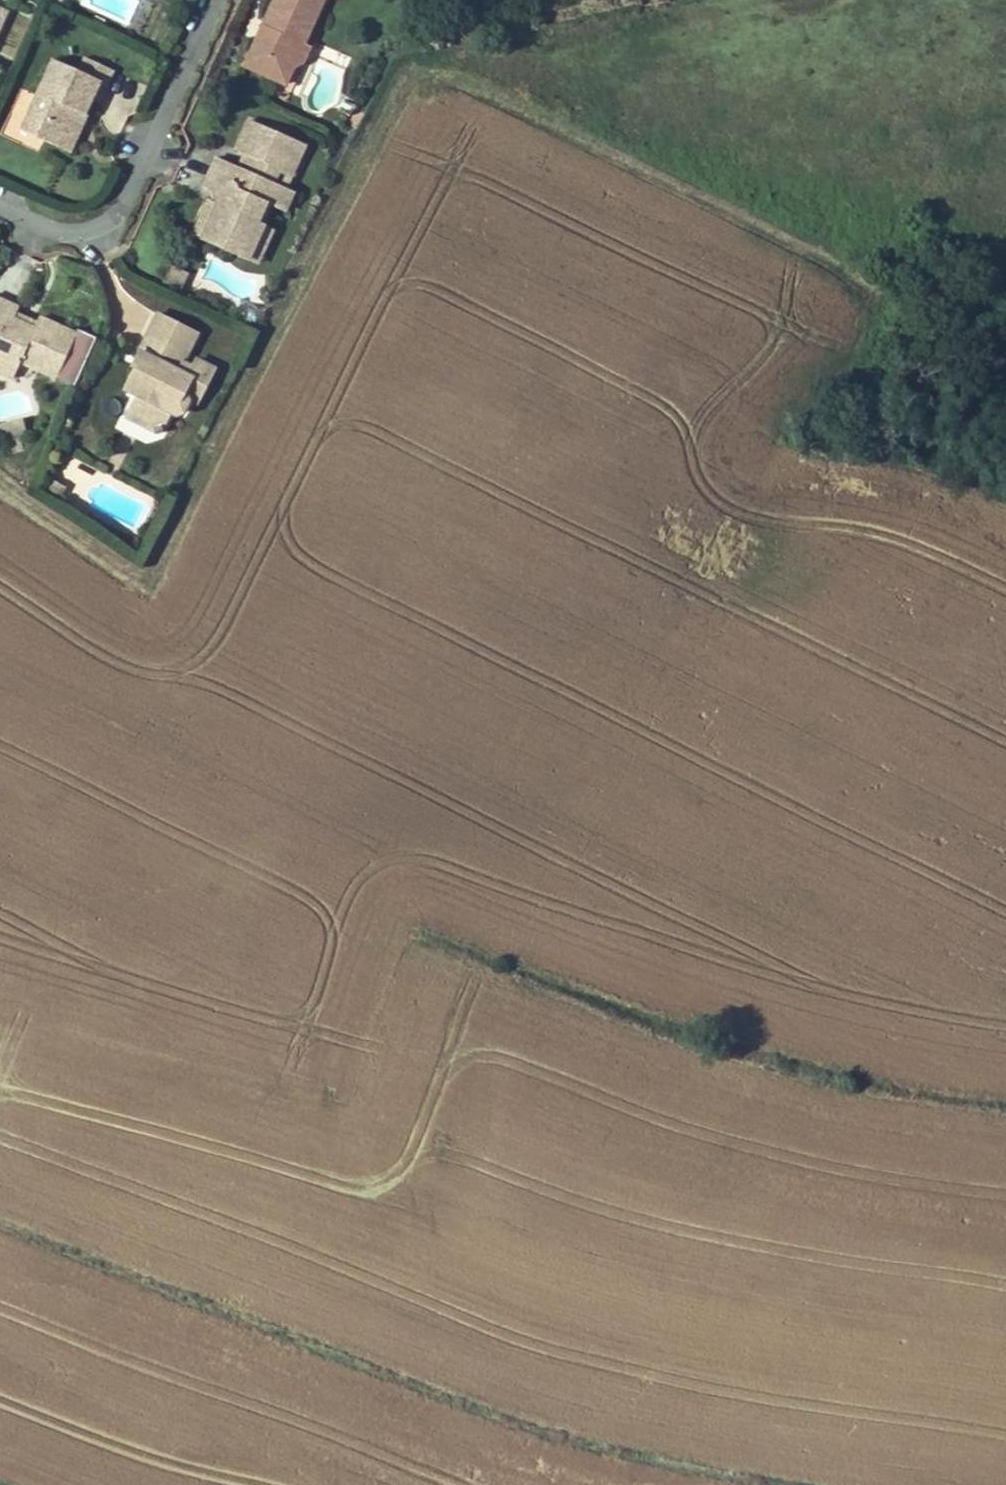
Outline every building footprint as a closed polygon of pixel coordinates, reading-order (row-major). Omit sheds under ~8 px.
[(244,66),(285,84),(293,67),(290,58),(297,41),(304,44),(323,0),(274,0),(262,26),(267,28),(263,37),(258,35),(244,66)] [(263,37),(267,28),(262,26),(258,35),(263,37)] [(304,44),(297,41),(290,58),(293,67),(303,63),(310,47),(304,44)] [(87,58),(81,72),(100,80),(92,99),(99,102),(113,70),(87,58)] [(81,72),(53,59),(21,130),(63,149),(80,113),(84,115),(92,99),(100,80),(81,72)] [(71,153),(87,116),(84,115),(80,113),(63,149),(71,153)] [(304,145),(250,120),(236,150),(245,154),(251,156),(245,170),(243,169),(216,158),(203,187),(213,191),(222,195),(218,204),(209,200),(201,219),(210,223),(202,240),(247,260),(263,224),(257,221),(265,203),(271,205),(284,211),(292,194),(284,190),(270,184),(277,169),(291,175),(304,145)] [(284,190),(291,175),(277,169),(270,184),(284,190)] [(218,204),(222,195),(213,191),(209,200),(218,204)] [(263,224),(271,205),(265,203),(257,221),(263,224)] [(202,240),(210,223),(201,219),(193,236),(202,240)] [(256,264),(272,228),(263,224),(247,260),(256,264)] [(178,290),(186,272),(171,266),(164,283),(178,290)] [(13,378),(20,362),(74,387),(97,337),(77,329),(75,333),(39,317),(37,323),(35,328),(14,318),(16,314),(19,308),(0,299),(0,373),(13,378)] [(37,323),(16,314),(14,318),(35,328),(37,323)] [(140,350),(142,354),(150,358),(133,393),(137,395),(127,417),(154,431),(155,435),(163,432),(162,429),(171,412),(176,415),(183,413),(188,402),(186,394),(184,393),(191,379),(206,386),(214,369),(196,360),(192,368),(182,363),(197,333),(158,314),(140,350)] [(133,393),(150,358),(142,354),(125,389),(133,393)] [(196,406),(206,386),(191,379),(184,393),(186,394),(188,402),(196,406)] [(26,412),(23,393),(0,397),(0,417),(26,412)] [(27,435),(23,419),(9,423),(14,438),(27,435)] [(9,423),(0,425),(0,432),(2,441),(14,438),(9,423)] [(60,497),(65,486),(52,480),(47,491),(60,497)]
